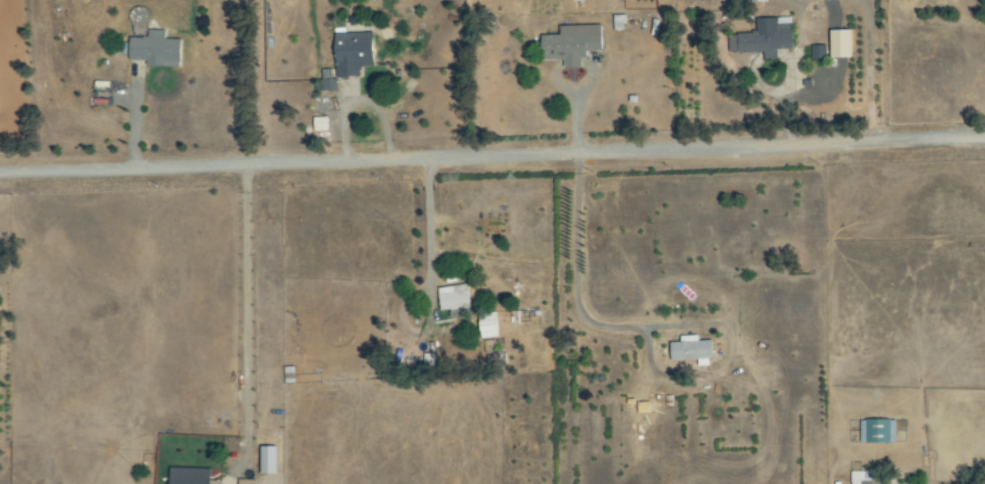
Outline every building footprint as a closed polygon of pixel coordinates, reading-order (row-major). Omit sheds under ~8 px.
[(795,50),(795,19),(758,19),(758,34),(744,34),(744,54),(771,53),(771,60),(779,60),(779,50),(795,50)] [(603,52),(603,26),(560,27),(561,35),(542,36),(543,61),(565,61),(565,69),(583,68),(583,60),(589,60),(589,52),(603,52)] [(131,61),(148,61),(148,66),(182,68),(183,40),(166,39),(167,31),(149,31),(149,38),(131,38),(131,61)] [(337,78),(360,78),(360,67),(376,67),(375,33),(336,34),(337,78)] [(828,46),(813,46),(812,60),(827,60),(828,46)] [(337,92),(336,70),(322,70),(323,92),(337,92)] [(328,118),(316,118),(317,131),(329,130),(328,118)] [(470,309),(469,286),(440,287),(441,310),(470,309)] [(443,311),(444,322),(471,319),(470,309),(443,311)] [(715,341),(700,342),(700,336),(682,337),(682,343),(672,343),(672,362),(715,360),(715,341)] [(652,414),(651,403),(639,403),(640,415),(652,414)] [(891,420),(867,420),(867,444),(892,444),(891,420)] [(222,482),(212,481),(212,469),(170,469),(170,483),(222,483),(222,482)] [(851,473),(851,483),(878,483),(878,472),(851,473)]
